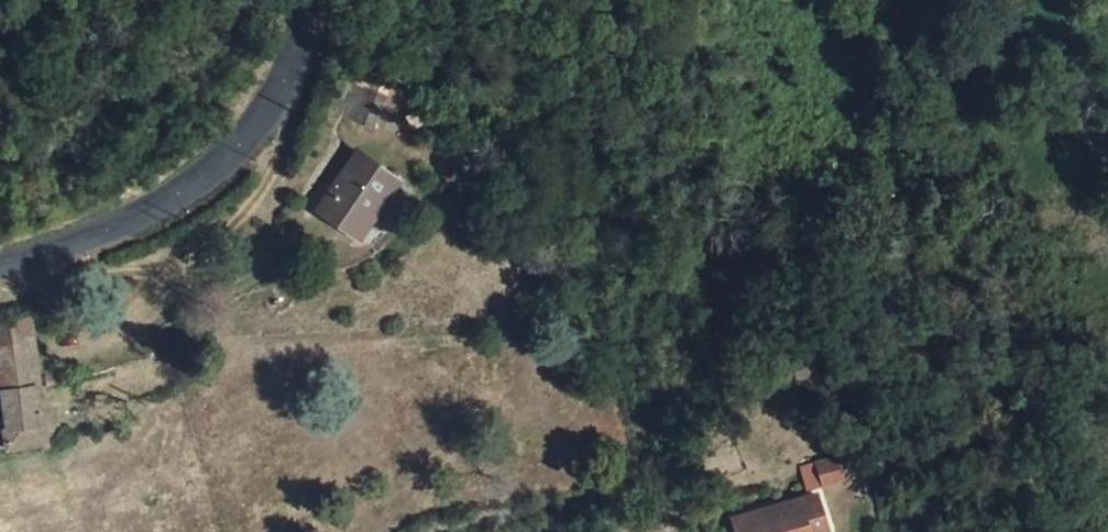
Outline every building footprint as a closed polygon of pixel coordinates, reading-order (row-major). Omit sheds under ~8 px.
[(368,95),(354,90),(343,118),(356,125),(368,95)] [(384,180),(343,153),(304,210),(345,238),(384,180)] [(22,344),(19,322),(0,323),(0,345),(22,344)] [(22,344),(0,345),(0,448),(37,443),(27,384),(22,344)] [(823,455),(801,460),(810,482),(829,476),(823,455)] [(716,516),(720,531),(796,531),(811,526),(800,492),(716,516)]
